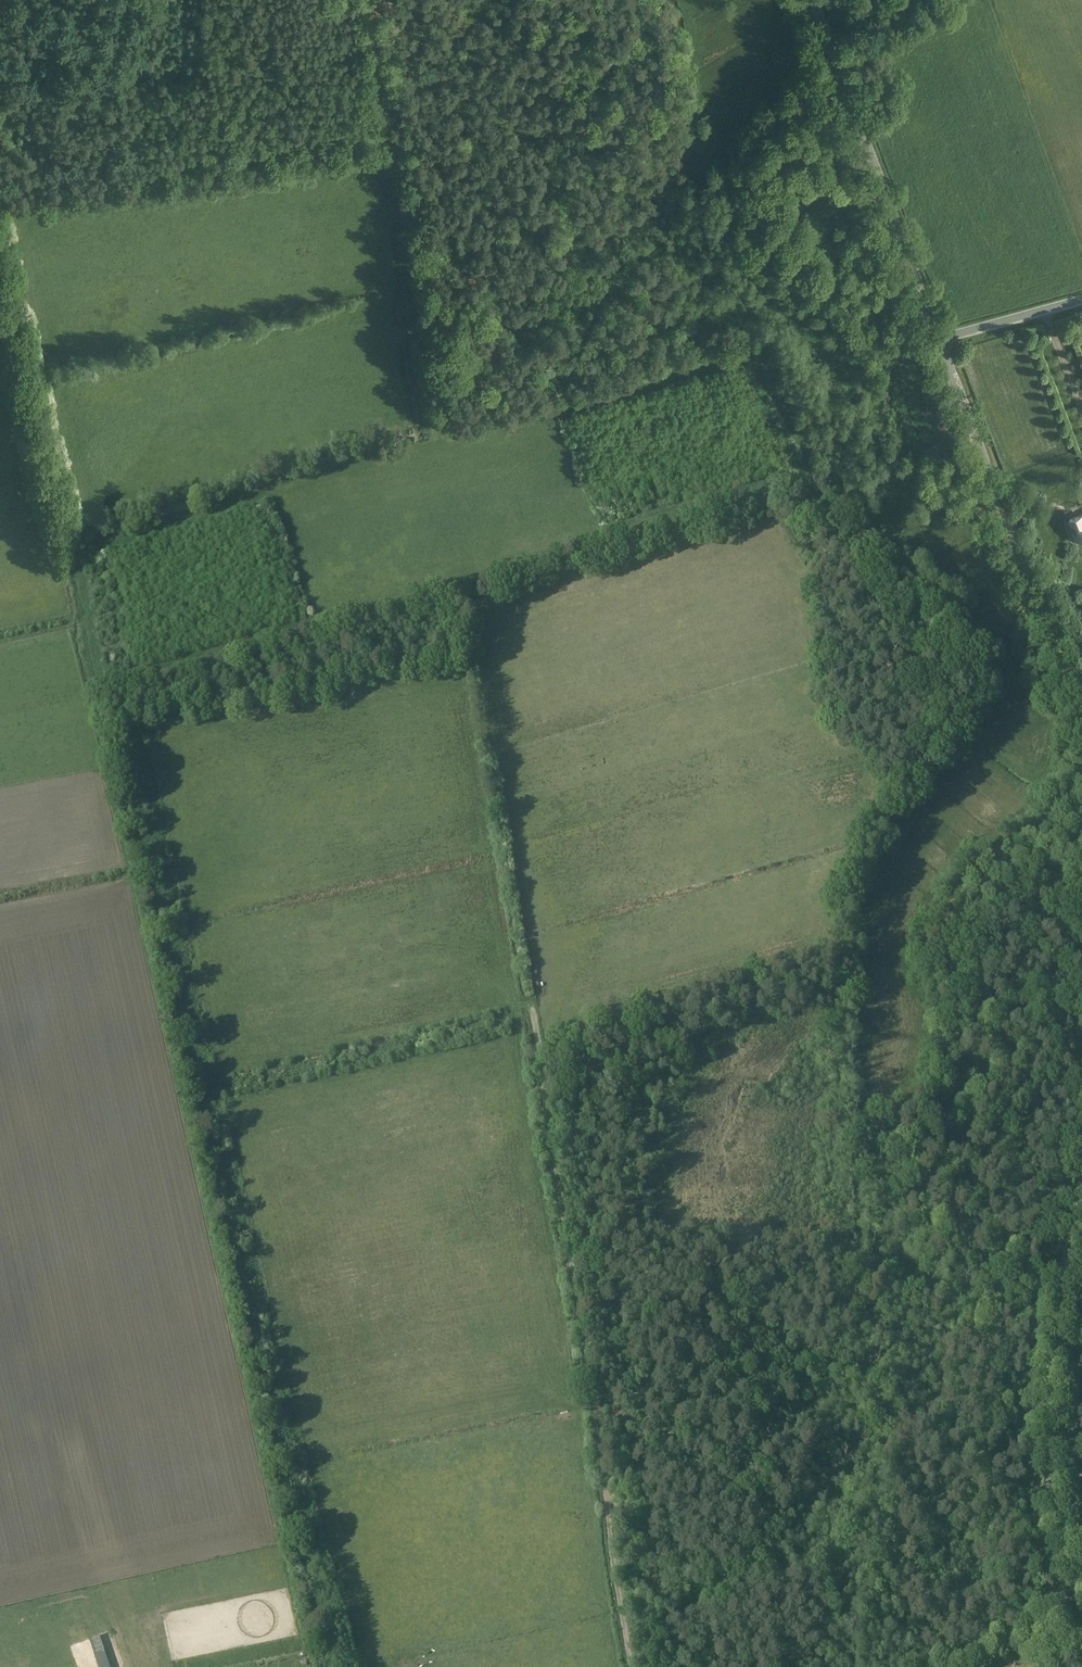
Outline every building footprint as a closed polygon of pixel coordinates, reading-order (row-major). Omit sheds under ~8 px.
[(1069,519),(1077,539),(1081,537),(1081,514),(1069,519)] [(105,1652),(95,1655),(98,1666),(110,1666),(105,1652)]
